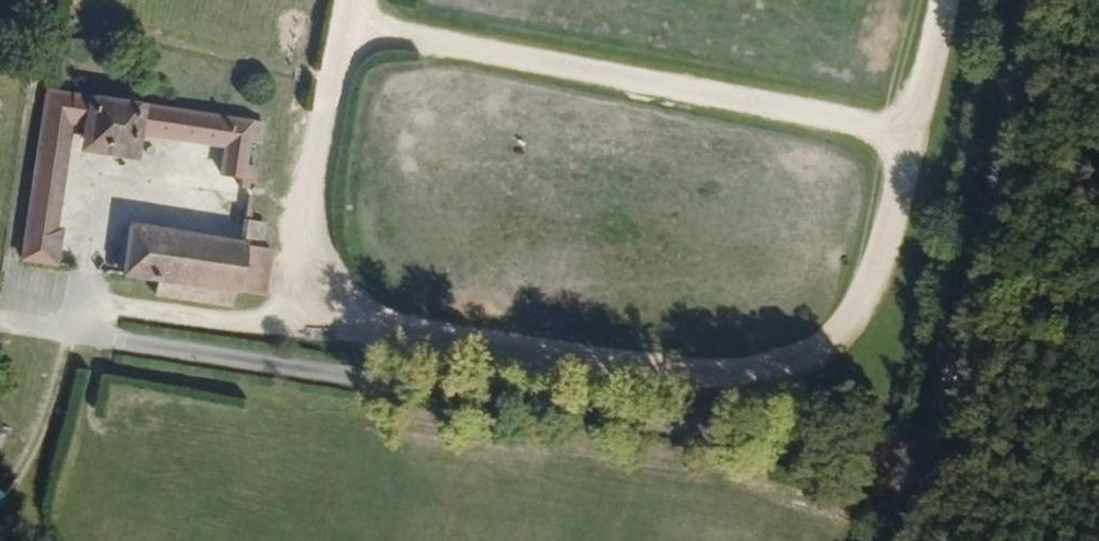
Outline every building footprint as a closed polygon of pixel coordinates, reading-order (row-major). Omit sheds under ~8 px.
[(256,136),(259,118),(44,82),(21,254),(55,260),(63,224),(55,223),(69,116),(92,120),(90,139),(118,143),(118,149),(136,153),(140,126),(219,138),(217,166),(232,168),(231,183),(249,184),(252,164),(243,163),(246,136),(256,136)] [(234,287),(238,287),(243,239),(263,242),(264,218),(238,215),(236,238),(119,221),(117,230),(127,231),(120,272),(179,282),(177,300),(232,306),(234,287)] [(243,239),(238,287),(264,289),(270,242),(263,242),(243,239)]
